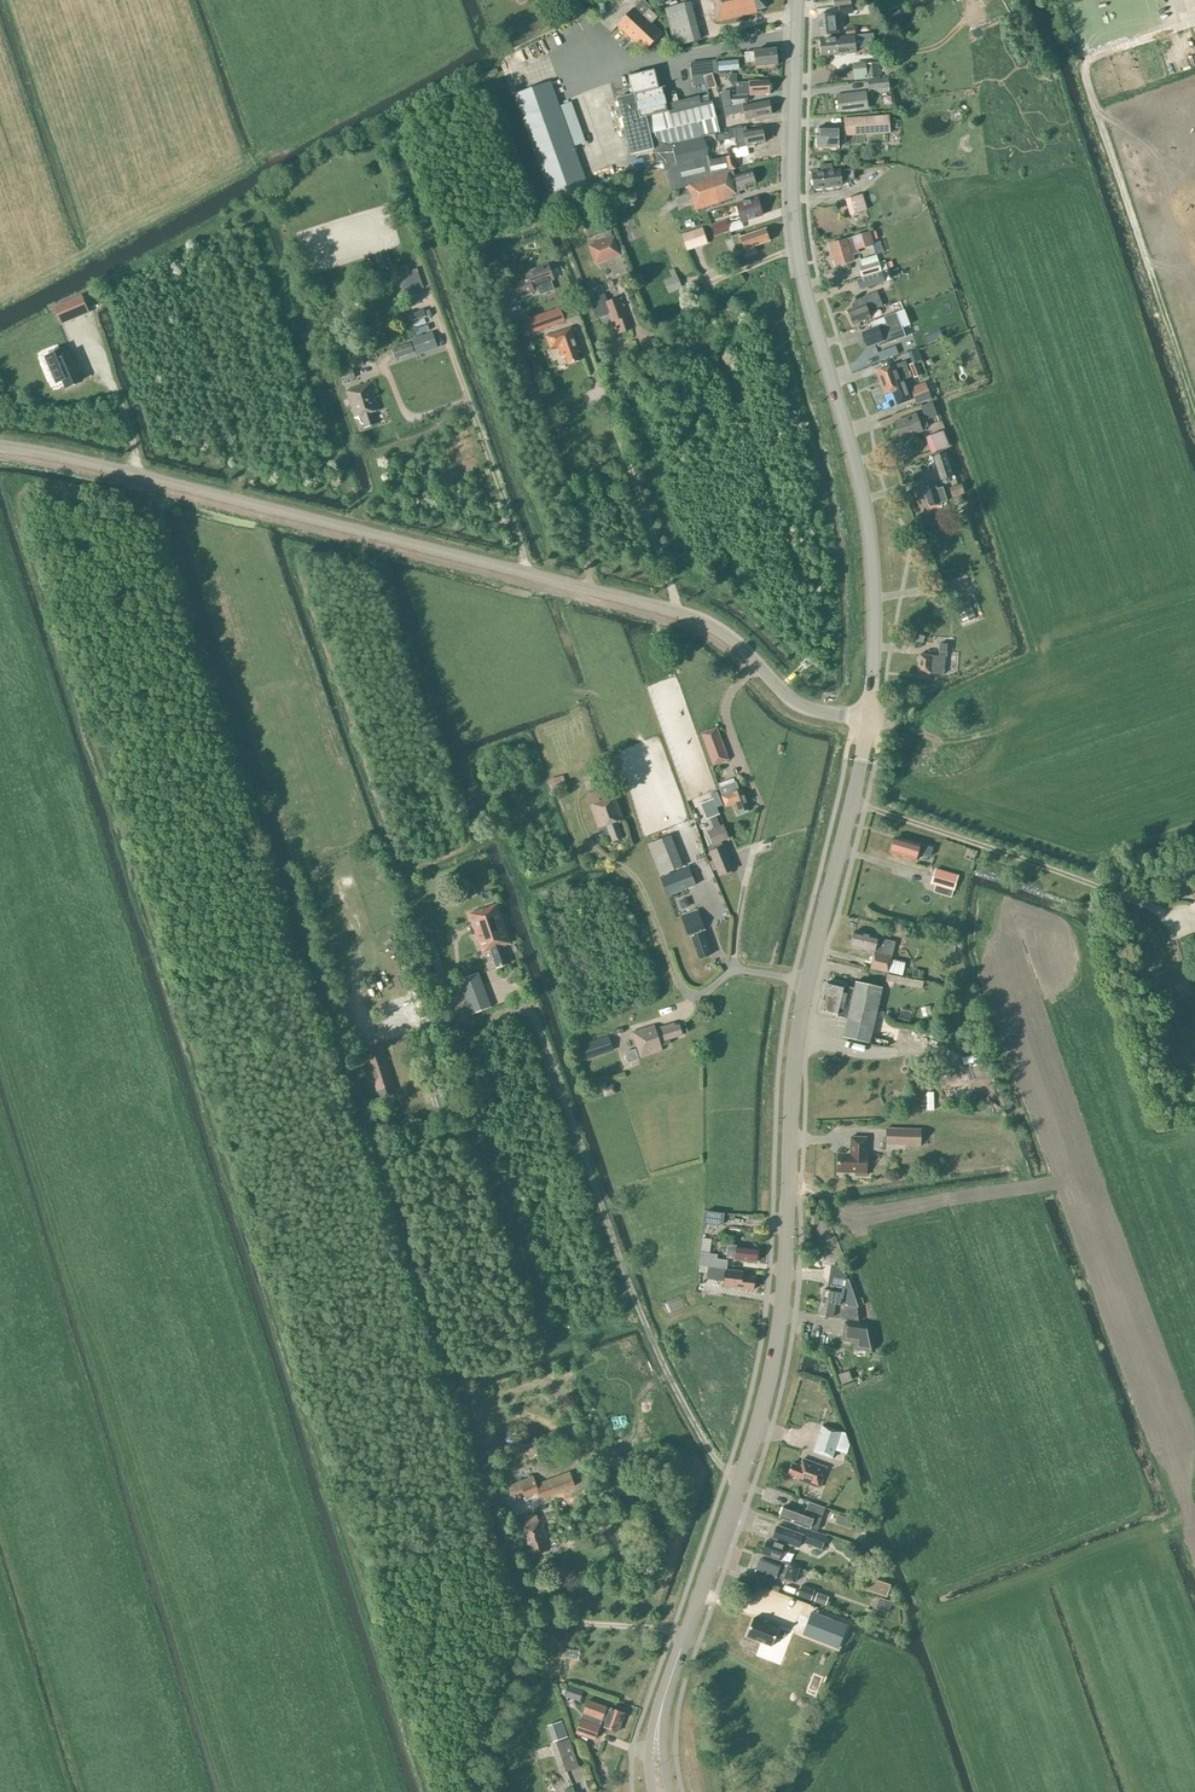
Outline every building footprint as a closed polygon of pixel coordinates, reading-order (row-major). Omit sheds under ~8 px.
[(617,26),(644,51),(661,33),(651,24),(657,17),(651,11),(652,9),(643,0),(642,0),(617,26)] [(717,22),(757,12),(757,10),(766,8),(764,0),(711,0),(717,22)] [(674,47),(702,40),(691,1),(665,9),(674,47)] [(837,13),(838,17),(844,17),(844,14),(852,14),(851,7),(850,7),(848,4),(836,7),(828,7),(826,7),(827,14),(837,13)] [(1077,5),(1069,8),(1072,18),(1081,15),(1077,5)] [(837,13),(827,14),(818,15),(820,36),(839,33),(838,17),(837,13)] [(863,45),(865,44),(864,35),(821,39),(822,56),(856,52),(864,51),(863,45)] [(756,67),(778,65),(776,49),(754,51),(744,53),(745,63),(755,62),(756,67)] [(738,60),(718,62),(719,72),(739,70),(738,60)] [(692,76),(693,87),(707,85),(708,89),(716,86),(712,74),(711,74),(709,61),(690,63),(692,76)] [(865,65),(868,80),(878,78),(880,78),(877,63),(865,65)] [(635,94),(617,98),(631,155),(654,149),(657,162),(662,160),(665,171),(672,190),(688,186),(711,178),(708,161),(703,136),(720,132),(712,101),(700,104),(698,96),(684,100),(685,107),(669,111),(663,113),(653,73),(639,76),(639,75),(631,77),(630,74),(635,94)] [(869,90),(890,88),(888,77),(880,78),(878,78),(868,80),(869,90)] [(750,94),(750,95),(760,95),(760,93),(770,93),(769,81),(759,82),(759,81),(749,81),(749,82),(737,83),(737,95),(750,94)] [(839,111),(868,107),(866,91),(837,95),(839,111)] [(722,97),(724,108),(732,106),(730,96),(722,97)] [(746,119),(772,114),(769,101),(743,106),(743,104),(724,108),(726,116),(744,112),(746,119)] [(522,118),(552,202),(589,189),(559,105),(522,118)] [(835,127),(818,127),(818,134),(817,134),(818,148),(838,148),(838,141),(845,141),(845,135),(890,132),(889,116),(844,118),(845,129),(835,129),(835,127)] [(746,127),(734,128),(734,131),(737,148),(747,146),(748,145),(748,148),(755,146),(754,144),(765,142),(762,128),(747,131),(746,127)] [(728,157),(708,161),(711,178),(730,172),(729,170),(734,169),(732,158),(734,157),(732,149),(727,150),(728,157)] [(841,181),(854,179),(853,169),(840,171),(832,171),(832,164),(821,165),(821,166),(823,166),(824,172),(813,174),(814,188),(841,185),(841,181)] [(711,178),(688,186),(690,193),(692,199),(695,210),(738,196),(736,192),(746,189),(746,187),(756,184),(752,171),(731,177),(730,172),(711,178)] [(853,214),(866,210),(862,195),(849,200),(853,214)] [(742,221),(762,215),(757,198),(737,204),(742,221)] [(726,220),(711,225),(715,235),(730,230),(726,220)] [(702,228),(682,235),(687,251),(708,244),(702,228)] [(754,246),(770,241),(766,228),(741,237),(740,234),(731,237),(737,252),(744,249),(747,255),(756,252),(754,246)] [(869,232),(847,239),(829,244),(836,266),(853,260),(851,253),(858,251),(857,249),(873,244),(869,232)] [(604,260),(620,254),(614,239),(598,244),(604,260)] [(380,269),(391,266),(387,253),(376,257),(380,269)] [(498,261),(489,264),(492,273),(501,270),(498,261)] [(862,276),(881,271),(879,263),(878,261),(859,267),(862,276)] [(885,261),(879,263),(881,271),(881,272),(888,270),(885,261)] [(551,280),(554,279),(548,264),(525,273),(528,280),(514,285),(518,295),(534,290),(533,287),(537,285),(540,292),(543,293),(552,290),(553,287),(551,280)] [(663,281),(677,275),(674,268),(661,274),(663,281)] [(397,278),(404,296),(423,289),(417,271),(397,278)] [(882,273),(858,280),(861,289),(884,282),(882,273)] [(677,275),(663,281),(669,293),(682,287),(677,275)] [(854,306),(855,308),(848,311),(853,324),(871,317),(869,311),(882,306),(877,292),(863,297),(862,297),(863,298),(858,300),(856,301),(854,306)] [(604,293),(590,299),(597,318),(609,314),(611,318),(612,318),(618,333),(631,328),(620,297),(607,302),(604,293)] [(82,296),(55,307),(62,324),(89,312),(82,296)] [(533,333),(565,322),(560,309),(529,320),(533,333)] [(423,310),(409,315),(411,322),(425,317),(423,310)] [(878,326),(861,333),(867,347),(876,343),(877,346),(905,336),(902,327),(896,312),(884,317),(886,323),(878,327),(878,326)] [(575,347),(578,346),(571,327),(546,336),(551,348),(558,345),(563,357),(566,356),(568,364),(580,360),(575,347)] [(940,329),(926,335),(930,343),(944,337),(940,329)] [(417,356),(438,348),(432,332),(411,339),(417,356)] [(396,359),(414,353),(411,343),(392,349),(396,359)] [(895,347),(877,353),(881,362),(898,355),(895,347)] [(48,358),(57,380),(64,377),(68,386),(81,380),(71,357),(67,359),(64,351),(48,358)] [(894,365),(876,372),(880,382),(909,371),(907,365),(905,361),(894,365)] [(909,365),(911,370),(919,367),(916,362),(909,365)] [(914,378),(921,375),(919,367),(911,370),(914,378)] [(357,381),(355,377),(352,368),(338,373),(343,386),(357,381)] [(909,371),(880,382),(885,394),(892,392),(897,405),(910,400),(907,390),(903,391),(902,388),(899,381),(911,376),(909,371)] [(930,394),(939,392),(936,380),(927,382),(930,394)] [(910,388),(917,405),(932,400),(925,382),(910,388)] [(373,412),(379,410),(371,383),(346,391),(355,417),(361,415),(365,427),(377,423),(373,412)] [(926,420),(937,415),(932,402),(921,406),(925,417),(918,419),(916,414),(895,422),(902,438),(922,430),(921,429),(928,427),(926,420)] [(943,432),(927,438),(932,453),(949,447),(943,432)] [(940,479),(953,476),(946,454),(934,458),(940,479)] [(915,489),(922,509),(947,501),(943,487),(933,491),(930,484),(915,489)] [(961,494),(964,493),(961,484),(949,488),(952,497),(955,496),(961,494)] [(961,494),(955,496),(957,502),(955,503),(958,513),(968,509),(964,499),(963,500),(961,494)] [(934,610),(946,611),(947,599),(935,598),(934,610)] [(964,623),(976,618),(968,598),(956,603),(964,623)] [(919,654),(918,672),(931,673),(944,674),(945,652),(947,652),(948,643),(940,643),(939,656),(919,654)] [(713,765),(728,759),(716,728),(701,733),(713,765)] [(554,787),(568,784),(565,776),(552,779),(554,787)] [(736,782),(719,788),(722,796),(726,806),(736,803),(739,812),(750,808),(742,788),(739,790),(736,782)] [(617,821),(623,819),(614,795),(600,800),(596,791),(587,794),(601,835),(606,834),(609,843),(623,838),(617,821)] [(707,820),(720,814),(717,807),(721,805),(718,796),(700,804),(707,820)] [(720,875),(734,869),(722,841),(730,838),(724,824),(707,831),(713,845),(708,847),(720,875)] [(660,875),(665,873),(665,875),(661,877),(668,896),(695,885),(688,866),(670,873),(670,871),(684,866),(671,835),(648,844),(660,875)] [(894,839),(890,853),(915,860),(918,852),(930,856),(933,848),(920,844),(913,842),(912,844),(894,839)] [(932,883),(936,885),(934,890),(948,895),(950,889),(953,890),(957,875),(936,869),(932,883)] [(469,914),(483,952),(491,949),(497,967),(508,963),(502,946),(503,945),(503,943),(509,940),(497,904),(469,914)] [(699,958),(711,954),(703,933),(702,930),(704,929),(697,910),(681,915),(689,938),(692,937),(699,958)] [(855,931),(851,945),(875,950),(871,968),(886,971),(888,972),(888,971),(891,960),(895,941),(878,937),(855,931)] [(891,960),(888,971),(893,973),(902,975),(905,963),(896,961),(891,960)] [(441,965),(434,967),(443,991),(450,988),(441,965)] [(459,981),(472,1014),(492,1007),(478,973),(459,981)] [(437,1017),(424,979),(410,984),(423,1021),(437,1017)] [(914,980),(912,987),(922,989),(924,982),(914,980)] [(829,1014),(832,1005),(834,1004),(839,1005),(840,1004),(843,1004),(843,1002),(851,1004),(855,988),(854,988),(847,986),(827,981),(820,1012),(829,1014)] [(854,988),(855,988),(851,1004),(843,1002),(843,1004),(840,1004),(839,1005),(834,1004),(832,1005),(829,1014),(837,1016),(848,1018),(844,1037),(887,1047),(889,1042),(871,1037),(882,987),(856,981),(854,988)] [(670,1039),(682,1035),(679,1024),(675,1025),(674,1023),(656,1028),(655,1025),(632,1032),(640,1057),(663,1050),(661,1046),(671,1043),(670,1039)] [(608,1038),(580,1048),(585,1061),(601,1056),(600,1053),(612,1050),(608,1038)] [(396,1090),(386,1059),(382,1045),(363,1051),(370,1073),(372,1073),(379,1095),(380,1099),(389,1096),(388,1092),(396,1090)] [(636,1049),(626,1053),(629,1064),(640,1060),(636,1049)] [(605,1097),(616,1094),(613,1084),(602,1087),(605,1097)] [(921,1129),(887,1128),(886,1145),(920,1146),(921,1129)] [(855,1175),(866,1176),(867,1154),(866,1154),(867,1137),(851,1136),(850,1153),(838,1153),(837,1172),(855,1172),(855,1175)] [(724,1229),(725,1217),(706,1215),(705,1227),(724,1229)] [(757,1261),(758,1249),(737,1246),(737,1245),(728,1244),(727,1257),(735,1258),(735,1259),(757,1261)] [(700,1251),(699,1265),(700,1265),(708,1267),(726,1269),(726,1268),(727,1260),(717,1259),(718,1254),(700,1251)] [(707,1273),(707,1279),(725,1281),(725,1279),(733,1280),(732,1287),(753,1289),(755,1277),(742,1275),(743,1270),(726,1268),(726,1269),(708,1267),(707,1273)] [(834,1267),(831,1285),(831,1290),(824,1289),(823,1289),(821,1302),(852,1307),(857,1307),(856,1300),(852,1289),(845,1288),(846,1279),(842,1278),(843,1269),(834,1267)] [(838,1318),(845,1319),(859,1321),(857,1307),(852,1307),(821,1302),(819,1315),(838,1318)] [(845,1321),(842,1340),(857,1343),(860,1324),(845,1321)] [(839,1375),(842,1385),(853,1381),(850,1372),(839,1375)] [(841,1431),(822,1425),(813,1452),(832,1458),(841,1431)] [(819,1488),(827,1467),(803,1458),(800,1466),(792,1463),(788,1475),(799,1478),(798,1480),(819,1488)] [(533,1476),(508,1485),(511,1493),(523,1489),(526,1496),(543,1490),(545,1496),(574,1485),(570,1471),(536,1484),(533,1476)] [(784,1506),(780,1517),(810,1528),(814,1515),(822,1517),(825,1507),(809,1502),(805,1513),(784,1506)] [(860,1505),(856,1517),(862,1519),(866,1507),(860,1505)] [(520,1525),(526,1545),(531,1544),(534,1553),(546,1548),(543,1540),(547,1538),(541,1518),(538,1519),(536,1513),(524,1517),(526,1523),(520,1525)] [(799,1547),(803,1535),(796,1532),(777,1525),(773,1537),(782,1541),(792,1544),(799,1547)] [(821,1548),(825,1534),(806,1528),(802,1542),(821,1548)] [(789,1551),(792,1544),(782,1541),(781,1544),(767,1539),(762,1553),(780,1560),(783,1551),(789,1551)] [(784,1578),(795,1582),(800,1567),(782,1561),(780,1565),(760,1558),(756,1571),(776,1578),(777,1573),(785,1576),(784,1578)] [(878,1581),(866,1577),(862,1589),(874,1593),(878,1581)] [(811,1599),(814,1590),(801,1585),(798,1594),(811,1599)] [(826,1607),(830,1597),(819,1592),(815,1602),(826,1607)] [(876,1608),(889,1613),(893,1602),(880,1597),(876,1608)] [(812,1612),(803,1635),(838,1648),(847,1625),(812,1612)] [(787,1631),(754,1618),(747,1636),(772,1646),(777,1634),(784,1637),(787,1631)] [(568,1685),(564,1696),(580,1701),(583,1690),(568,1685)] [(606,1706),(588,1700),(577,1733),(595,1739),(602,1719),(606,1721),(604,1726),(618,1731),(624,1713),(611,1708),(610,1710),(606,1708),(606,1706)] [(553,1741),(568,1736),(563,1720),(548,1725),(553,1741)] [(564,1771),(579,1767),(569,1736),(554,1741),(564,1771)]
